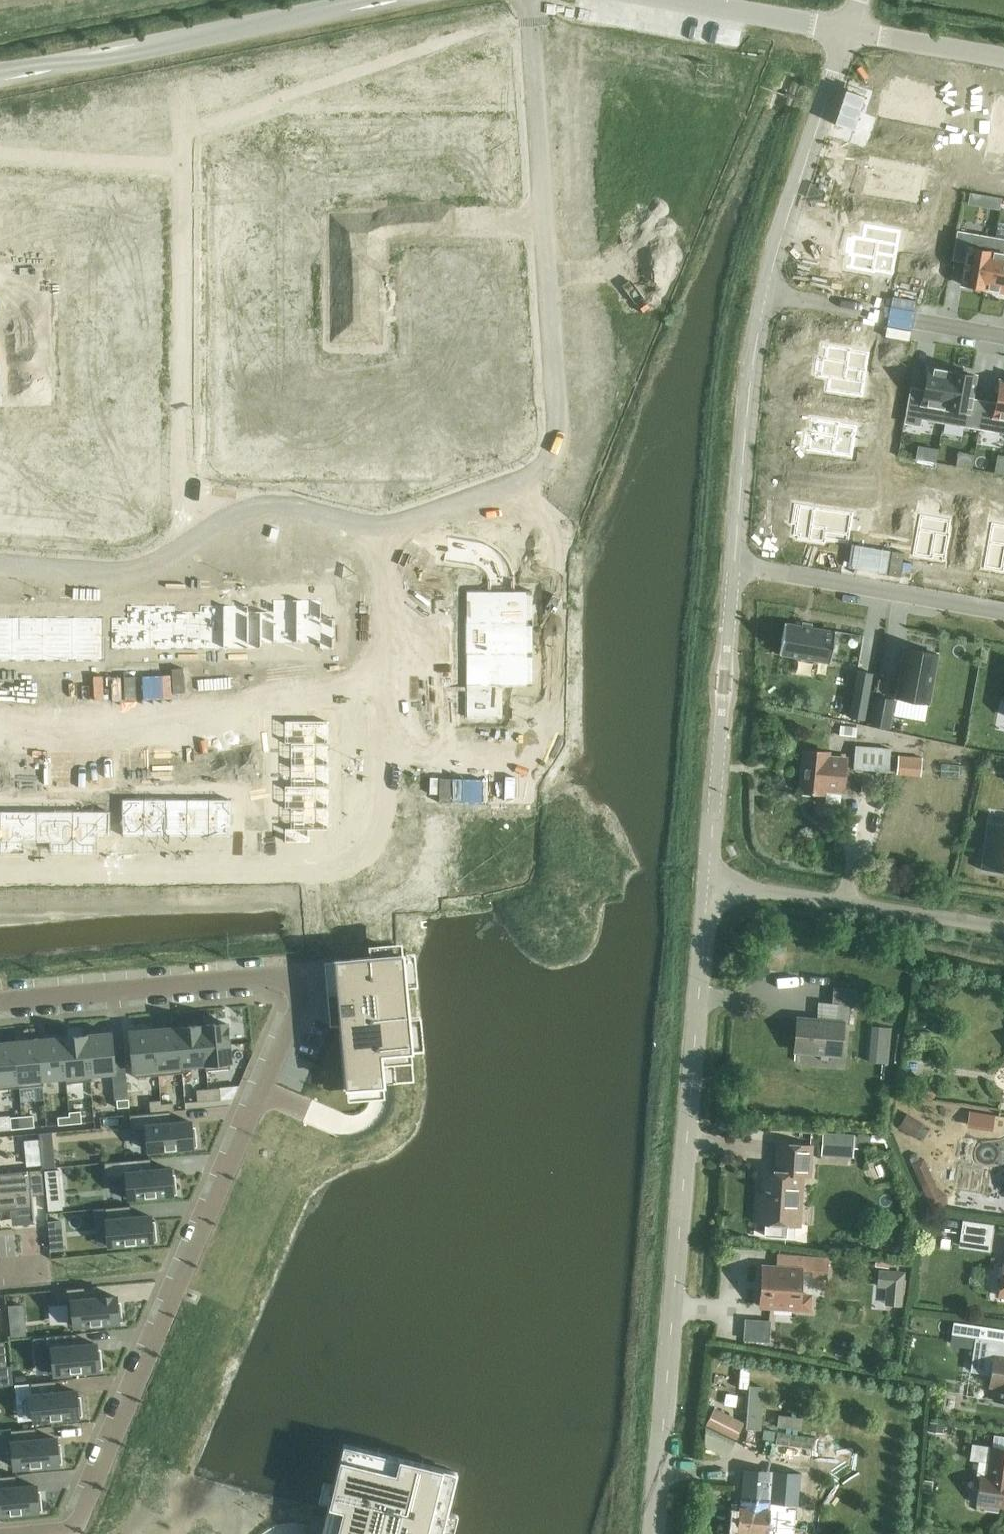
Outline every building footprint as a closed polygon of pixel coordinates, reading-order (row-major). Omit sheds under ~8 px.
[(886,93),(882,112),(930,121),(935,91),(922,89),(923,86),(897,81),(896,84),(891,83),(890,94),(886,93)] [(991,138),(1003,140),(1003,100),(997,99),(991,138)] [(420,122),(419,152),(454,154),(456,109),(430,110),(431,121),(420,122)] [(456,109),(454,154),(480,155),(479,159),(493,160),(494,128),(482,128),(481,110),(456,109)] [(958,133),(953,156),(965,157),(970,134),(958,133)] [(873,161),(867,191),(906,197),(910,168),(898,166),(899,165),(873,161)] [(273,192),(264,193),(265,205),(273,205),(273,192)] [(314,193),(308,194),(309,206),(316,206),(314,193)] [(323,193),(314,193),(316,206),(323,205),(323,193)] [(373,197),(372,205),(383,205),(384,197),(373,197)] [(456,198),(446,197),(446,205),(456,206),(456,198)] [(482,199),(481,206),(492,207),(491,197),(482,199)] [(848,239),(844,251),(848,252),(846,267),(849,268),(873,272),(873,271),(891,274),(899,232),(870,226),(867,240),(852,237),(851,239),(848,239)] [(957,232),(952,259),(966,261),(961,284),(985,288),(994,238),(957,232)] [(491,237),(452,238),(454,271),(497,272),(498,247),(490,247),(491,237)] [(985,288),(1003,292),(1003,240),(994,238),(985,288)] [(320,239),(308,240),(309,248),(320,249),(320,239)] [(72,246),(63,246),(63,257),(73,258),(72,246)] [(114,246),(114,258),(121,257),(122,247),(114,246)] [(3,249),(2,257),(14,257),(14,249),(3,249)] [(408,262),(396,261),(397,269),(408,270),(408,262)] [(454,290),(437,289),(437,307),(491,307),(491,293),(498,294),(497,272),(454,271),(454,290)] [(286,276),(242,277),(243,307),(287,305),(286,276)] [(67,295),(67,303),(79,303),(78,295),(67,295)] [(320,299),(309,300),(310,308),(321,307),(320,299)] [(287,305),(243,307),(245,338),(288,336),(287,305)] [(321,307),(310,308),(310,316),(321,315),(321,307)] [(437,307),(436,322),(452,323),(452,343),(495,343),(495,317),(490,317),(491,307),(437,307)] [(436,361),(436,378),(489,379),(489,366),(495,366),(495,343),(452,343),(451,362),(436,361)] [(816,357),(813,370),(818,371),(817,375),(833,377),(829,390),(859,394),(868,352),(850,350),(850,347),(822,343),(820,357),(816,357)] [(269,350),(268,361),(275,362),(276,351),(269,350)] [(361,350),(353,351),(353,361),(361,362),(361,350)] [(79,354),(68,354),(68,363),(78,362),(79,354)] [(145,359),(100,360),(100,391),(145,391),(145,359)] [(68,363),(67,372),(79,371),(78,362),(68,363)] [(910,388),(904,423),(919,425),(920,418),(942,422),(951,372),(927,368),(923,390),(910,388)] [(951,372),(942,422),(978,428),(983,401),(970,399),(974,376),(951,372)] [(436,378),(435,394),(458,394),(457,418),(501,418),(501,395),(489,394),(489,379),(436,378)] [(978,428),(1003,433),(1003,381),(999,380),(995,403),(983,401),(978,428)] [(273,403),(240,403),(240,434),(255,434),(255,446),(273,447),(273,403)] [(55,405),(55,416),(63,417),(63,406),(55,405)] [(97,406),(97,416),(105,417),(106,405),(97,406)] [(41,406),(34,406),(34,416),(42,417),(41,406)] [(63,406),(63,417),(70,416),(71,406),(63,406)] [(405,418),(394,417),(395,425),(405,426),(405,418)] [(811,417),(807,448),(845,455),(852,456),(854,443),(847,442),(850,425),(837,423),(837,422),(832,421),(811,417)] [(452,440),(452,455),(485,455),(484,443),(501,442),(501,418),(457,418),(457,440),(452,440)] [(127,465),(106,465),(108,503),(129,503),(129,484),(140,484),(140,459),(126,459),(127,465)] [(86,464),(64,465),(65,503),(86,503),(86,464)] [(106,465),(86,464),(86,503),(108,503),(106,465)] [(64,465),(42,466),(44,503),(65,503),(64,465)] [(42,466),(19,466),(20,503),(44,503),(42,466)] [(793,502),(790,521),(794,522),(792,533),(796,533),(796,537),(822,541),(822,538),(835,541),(841,510),(793,502)] [(918,515),(911,554),(940,560),(946,533),(944,532),(947,520),(918,515)] [(983,567),(1003,571),(1003,531),(990,528),(983,567)] [(300,595),(288,595),(288,625),(323,626),(323,582),(300,583),(300,595)] [(347,582),(323,582),(323,626),(344,625),(344,631),(358,631),(358,600),(346,600),(347,582)] [(157,597),(141,597),(141,624),(180,625),(180,585),(156,585),(157,597)] [(204,585),(180,585),(180,625),(215,625),(216,591),(204,590),(204,585)] [(228,590),(216,591),(215,625),(251,625),(252,585),(228,585),(228,590)] [(252,585),(251,625),(288,625),(288,595),(288,594),(276,594),(276,585),(252,585)] [(101,597),(71,597),(71,598),(73,641),(102,641),(101,597)] [(132,597),(101,597),(102,641),(133,641),(132,597)] [(40,598),(10,598),(12,642),(41,642),(40,598)] [(71,598),(40,598),(41,642),(41,643),(73,642),(73,641),(71,598)] [(483,598),(472,726),(481,727),(517,728),(517,698),(547,697),(551,600),(483,598)] [(784,622),(779,654),(830,662),(835,631),(784,622)] [(904,648),(896,697),(927,703),(936,654),(904,648)] [(856,670),(847,717),(863,720),(872,673),(856,670)] [(35,675),(34,686),(42,686),(42,675),(35,675)] [(355,708),(316,708),(316,729),(354,729),(355,708)] [(316,729),(315,750),(354,751),(354,729),(316,729)] [(262,742),(262,750),(273,750),(273,742),(262,742)] [(852,768),(888,772),(890,749),(854,746),(852,768)] [(354,751),(315,750),(315,771),(353,771),(354,751)] [(825,790),(842,792),(845,758),(828,756),(828,752),(803,750),(799,791),(824,793),(825,790)] [(896,772),(920,774),(922,756),(898,754),(896,772)] [(353,772),(315,771),(316,793),(354,793),(353,772)] [(165,785),(144,784),(144,822),(165,822),(165,821),(165,785)] [(228,784),(207,784),(208,822),(229,822),(228,784)] [(250,784),(228,784),(229,822),(251,822),(250,784)] [(186,785),(165,785),(165,821),(186,822),(186,785)] [(207,785),(186,785),(186,822),(208,822),(207,785)] [(316,813),(310,813),(311,827),(335,828),(334,815),(352,815),(354,793),(316,793),(316,813)] [(0,801),(0,844),(18,844),(16,802),(16,801),(0,801)] [(52,802),(16,802),(18,844),(42,844),(42,832),(52,832),(52,826),(52,802)] [(52,802),(52,826),(52,832),(63,832),(63,844),(86,845),(86,802),(52,802)] [(124,803),(86,802),(86,845),(110,845),(109,827),(123,826),(124,803)] [(981,853),(993,855),(990,870),(1003,872),(1003,824),(986,821),(981,853)] [(338,1002),(327,1003),(329,1025),(340,1024),(346,1087),(368,1085),(369,1085),(383,1084),(391,1083),(392,1083),(413,1081),(410,1050),(402,954),(335,959),(335,960),(338,1002)] [(850,1003),(855,1004),(856,988),(833,986),(832,1002),(838,1002),(837,1022),(797,1018),(794,1050),(840,1054),(843,1023),(848,1024),(850,1003)] [(225,1023),(201,1025),(205,1070),(229,1068),(226,1024),(225,1023)] [(201,1025),(178,1027),(182,1072),(182,1065),(204,1063),(205,1070),(201,1025)] [(178,1027),(154,1029),(158,1074),(182,1072),(178,1027)] [(885,1063),(888,1028),(872,1027),(869,1061),(885,1063)] [(154,1029),(130,1031),(130,1039),(134,1077),(158,1074),(154,1029)] [(110,1033),(86,1035),(90,1080),(91,1080),(90,1073),(113,1071),(110,1041),(110,1033)] [(86,1035),(62,1038),(66,1083),(90,1080),(86,1035)] [(62,1038),(38,1040),(42,1085),(43,1085),(42,1078),(64,1075),(65,1083),(66,1083),(62,1038)] [(38,1040),(14,1042),(18,1087),(42,1085),(38,1040)] [(0,1043),(0,1089),(18,1087),(14,1042),(0,1043)] [(127,1098),(116,1099),(117,1107),(128,1106),(127,1098)] [(911,1101),(902,1113),(918,1127),(928,1115),(911,1101)] [(80,1110),(68,1112),(69,1115),(70,1123),(81,1122),(80,1110)] [(170,1111),(145,1113),(146,1125),(146,1128),(148,1150),(190,1146),(188,1128),(185,1128),(184,1122),(171,1123),(170,1111)] [(32,1115),(21,1116),(22,1128),(33,1127),(32,1115)] [(69,1115),(57,1117),(58,1124),(70,1123),(69,1115)] [(21,1116),(9,1117),(10,1129),(22,1128),(21,1116)] [(861,1125),(825,1122),(824,1142),(859,1144),(861,1125)] [(912,1144),(923,1176),(937,1171),(926,1139),(912,1144)] [(778,1143),(776,1171),(765,1171),(763,1194),(759,1194),(757,1222),(769,1223),(769,1227),(772,1230),(782,1231),(786,1228),(787,1205),(797,1205),(800,1202),(801,1192),(797,1188),(798,1174),(808,1175),(810,1146),(778,1143)] [(151,1170),(121,1173),(123,1197),(175,1193),(173,1175),(170,1175),(169,1168),(151,1170)] [(0,1172),(0,1210),(33,1207),(32,1195),(44,1194),(41,1169),(29,1170),(0,1172)] [(135,1217),(105,1220),(108,1244),(159,1239),(158,1221),(154,1222),(154,1215),(135,1217)] [(811,1277),(827,1278),(828,1256),(777,1252),(776,1267),(762,1266),(759,1306),(809,1309),(810,1295),(799,1294),(801,1268),(812,1269),(811,1277)] [(95,1286),(65,1288),(69,1325),(120,1320),(119,1302),(115,1303),(115,1296),(96,1298),(95,1286)] [(75,1333),(45,1336),(49,1373),(100,1368),(99,1350),(95,1350),(95,1343),(76,1345),(75,1333)] [(975,1337),(970,1370),(991,1373),(989,1385),(996,1387),(994,1400),(1003,1401),(1003,1341),(975,1337)] [(56,1380),(30,1382),(33,1419),(81,1415),(79,1397),(76,1397),(75,1390),(57,1392),(56,1380)] [(708,1445),(729,1457),(747,1425),(717,1409),(708,1426),(708,1445)] [(36,1427),(10,1430),(13,1467),(61,1462),(59,1444),(56,1445),(55,1438),(37,1439),(36,1427)] [(1003,1506),(1003,1448),(972,1443),(969,1458),(978,1459),(976,1475),(980,1476),(976,1502),(1003,1506)] [(321,1533),(441,1533),(442,1531),(452,1533),(457,1514),(447,1512),(456,1472),(343,1444),(333,1484),(323,1481),(318,1501),(328,1503),(327,1509),(324,1520),(321,1533)] [(798,1507),(801,1478),(745,1473),(742,1511),(738,1510),(735,1533),(770,1533),(772,1512),(770,1512),(770,1504),(798,1507)] [(0,1476),(0,1513),(41,1509),(39,1491),(35,1492),(35,1485),(17,1487),(15,1475),(0,1476)] [(937,1523),(936,1533),(956,1533),(957,1524),(937,1523)]
